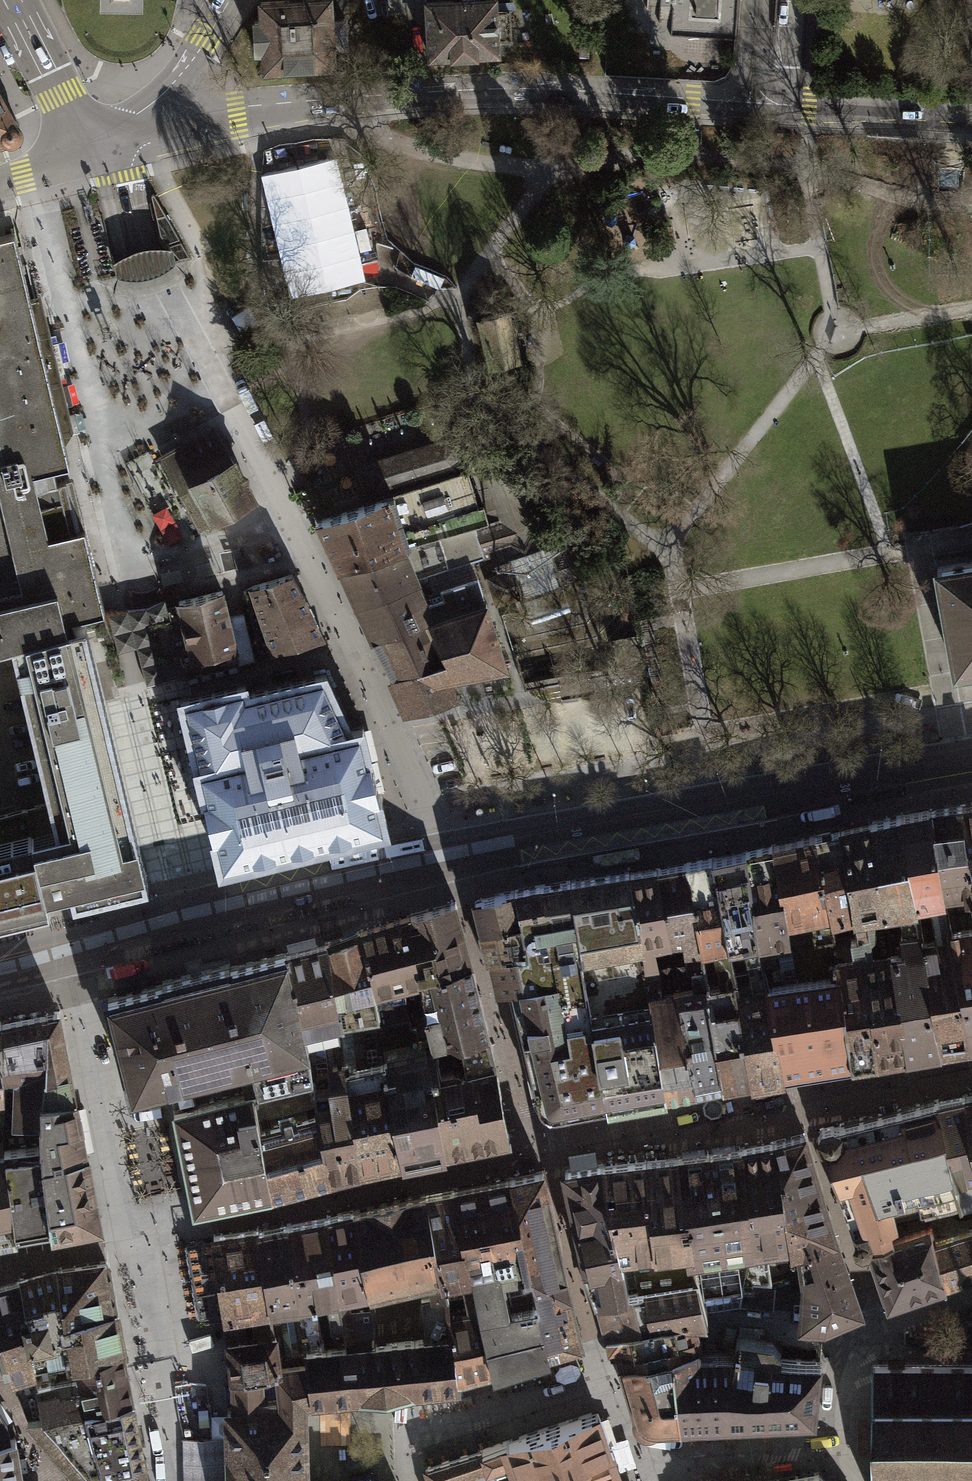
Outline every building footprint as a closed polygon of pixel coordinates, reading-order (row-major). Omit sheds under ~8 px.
[(264,69),(334,66),(333,45),(345,45),(344,18),(331,19),(330,0),(294,0),(261,2),(262,21),(254,21),(256,52),(263,52),(264,69)] [(426,3),(429,64),(504,59),(503,47),(510,47),(508,11),(501,11),(500,0),(479,0),(426,3)] [(0,91),(0,138),(13,135),(15,132),(17,127),(18,123),(0,91)] [(944,189),(956,190),(957,179),(945,178),(944,189)] [(156,194),(153,195),(158,219),(170,216),(156,194)] [(11,643),(85,623),(104,618),(107,617),(105,611),(102,597),(81,512),(73,476),(64,478),(61,464),(70,462),(66,447),(30,297),(14,230),(0,234),(0,646),(11,643)] [(117,264),(119,277),(133,279),(148,277),(164,271),(173,264),(170,252),(155,250),(141,252),(129,256),(117,264)] [(176,450),(159,459),(201,536),(257,506),(215,429),(176,450)] [(446,441),(365,466),(374,495),(455,470),(460,458),(457,447),(446,441)] [(439,597),(436,589),(430,574),(507,550),(513,570),(490,578),(498,602),(522,593),(524,596),(562,583),(561,580),(584,571),(577,549),(564,552),(557,529),(546,534),(538,514),(526,518),(502,447),(480,454),(502,518),(487,522),(402,547),(401,550),(340,567),(372,637),(428,613),(424,602),(439,597)] [(383,500),(317,521),(340,567),(401,550),(402,547),(487,522),(485,509),(478,507),(467,472),(385,498),(383,500)] [(240,548),(232,550),(234,559),(242,557),(240,548)] [(955,669),(971,667),(971,561),(937,567),(955,669)] [(255,633),(261,651),(322,635),(293,575),(254,586),(246,591),(256,633),(255,633)] [(477,576),(436,589),(439,597),(424,602),(428,613),(372,637),(406,712),(456,698),(450,678),(506,667),(484,597),(477,576)] [(222,590),(179,601),(180,605),(193,658),(235,648),(228,617),(222,590)] [(235,648),(193,658),(180,605),(167,608),(165,598),(118,611),(108,614),(109,619),(119,652),(127,650),(136,648),(146,685),(185,675),(185,679),(239,665),(235,648)] [(243,614),(228,617),(235,648),(239,665),(254,661),(243,614)] [(85,623),(11,643),(50,806),(56,832),(32,838),(49,908),(147,884),(91,648),(85,623)] [(190,696),(177,700),(188,744),(207,819),(221,868),(387,828),(363,726),(351,728),(326,673),(248,691),(245,683),(190,696)] [(962,804),(971,858),(971,802),(962,804)] [(971,888),(971,858),(962,804),(932,808),(942,880),(943,892),(971,888)] [(0,818),(0,846),(56,832),(50,806),(0,818)] [(902,815),(914,898),(930,895),(935,927),(949,926),(943,892),(941,880),(942,880),(932,808),(902,815)] [(873,821),(885,907),(901,905),(915,903),(914,898),(902,815),(873,821)] [(873,910),(885,907),(873,821),(841,828),(851,880),(855,912),(873,910)] [(833,934),(834,939),(836,938),(834,926),(833,917),(853,913),(857,934),(859,934),(855,912),(851,880),(841,828),(815,835),(833,934)] [(774,843),(789,942),(791,941),(788,918),(790,918),(790,916),(811,911),(816,937),(833,934),(815,835),(774,843)] [(49,908),(32,838),(0,846),(0,919),(49,908)] [(746,851),(762,959),(786,953),(790,952),(789,942),(774,843),(768,845),(746,851)] [(638,846),(592,854),(594,866),(640,858),(638,846)] [(721,907),(727,941),(744,938),(755,991),(768,989),(762,959),(746,851),(713,857),(722,907),(721,907)] [(687,863),(697,928),(700,945),(715,944),(727,941),(721,907),(722,907),(713,857),(687,863)] [(666,916),(668,933),(697,928),(687,863),(657,868),(665,916),(666,916)] [(629,872),(641,938),(668,933),(666,916),(665,916),(657,868),(629,872)] [(498,991),(512,988),(586,974),(582,956),(642,946),(641,938),(629,872),(629,871),(546,883),(514,890),(521,918),(520,918),(528,947),(489,955),(498,991)] [(943,892),(949,926),(950,929),(971,926),(971,888),(943,892)] [(475,899),(489,955),(528,947),(520,918),(521,918),(514,890),(475,899)] [(411,914),(420,975),(471,964),(455,901),(411,914)] [(920,930),(915,903),(901,905),(903,920),(904,929),(901,930),(902,936),(905,951),(892,953),(908,1054),(941,1048),(922,941),(920,930)] [(885,907),(887,922),(903,920),(901,905),(885,907)] [(885,907),(873,910),(876,929),(875,931),(874,933),(873,935),(871,937),(873,956),(891,953),(889,938),(887,922),(885,907)] [(908,1054),(892,953),(891,953),(873,956),(871,937),(873,935),(874,933),(875,931),(876,929),(873,910),(855,912),(859,934),(863,957),(878,1059),(908,1054)] [(788,918),(791,941),(816,937),(811,911),(790,916),(790,918),(788,918)] [(833,917),(834,926),(845,923),(849,936),(851,935),(857,934),(853,913),(833,917)] [(420,978),(420,975),(411,914),(360,930),(376,1011),(379,1022),(409,1018),(401,983),(420,978)] [(949,926),(935,927),(937,938),(922,941),(941,1048),(971,1043),(951,936),(950,929),(949,926)] [(950,929),(951,936),(971,1043),(971,926),(950,929)] [(376,1011),(360,930),(329,942),(340,1018),(376,1011)] [(791,941),(789,942),(790,952),(795,980),(836,974),(835,960),(838,960),(834,939),(833,934),(816,937),(791,941)] [(863,957),(859,934),(857,934),(851,935),(854,957),(838,960),(840,974),(851,1064),(878,1059),(863,957)] [(836,938),(834,939),(838,960),(854,957),(851,935),(849,936),(836,938)] [(902,936),(889,938),(891,953),(892,953),(905,951),(902,936)] [(744,938),(727,941),(735,978),(737,978),(739,994),(755,991),(744,938)] [(727,941),(715,944),(722,980),(735,978),(727,941)] [(340,1018),(329,942),(286,954),(304,1028),(340,1018)] [(642,946),(582,956),(586,974),(591,1009),(651,998),(650,991),(646,965),(642,946)] [(810,1070),(795,980),(790,952),(786,953),(762,959),(768,989),(783,1074),(803,1071),(810,1070)] [(696,957),(691,958),(692,966),(704,965),(702,953),(695,954),(696,957)] [(304,1028),(286,954),(230,967),(230,965),(162,981),(161,984),(107,997),(130,1094),(170,1084),(175,1105),(240,1089),(252,1086),(253,1089),(258,1113),(316,1098),(313,1075),(311,1059),(310,1051),(304,1028)] [(691,958),(646,965),(650,991),(679,988),(679,987),(707,983),(704,965),(692,966),(691,958)] [(851,1064),(840,974),(838,960),(835,960),(836,974),(795,980),(810,1070),(851,1064)] [(433,1042),(438,1042),(452,1040),(461,1043),(469,1072),(496,1065),(471,964),(420,975),(420,978),(427,1016),(433,1042)] [(667,1094),(651,998),(591,1009),(586,974),(512,988),(514,998),(538,1102),(540,1108),(543,1111),(548,1113),(552,1114),(558,1113),(667,1094)] [(735,978),(722,980),(707,983),(723,1084),(752,1079),(735,978)] [(783,1074),(768,989),(755,991),(739,994),(737,978),(735,978),(752,1079),(783,1074)] [(723,1084),(707,983),(679,987),(679,988),(695,1089),(723,1084)] [(695,1089),(679,988),(650,991),(651,998),(667,1094),(695,1089)] [(42,1097),(74,1096),(73,1093),(60,1026),(59,1017),(58,1011),(46,1013),(44,1072),(42,1097)] [(347,1066),(386,1058),(379,1022),(376,1011),(340,1018),(304,1028),(310,1051),(311,1059),(345,1053),(347,1066)] [(15,1085),(14,1120),(39,1118),(39,1097),(42,1097),(44,1072),(46,1013),(3,1022),(5,1072),(3,1072),(4,1084),(15,1085)] [(399,1151),(401,1159),(446,1151),(445,1143),(436,1075),(443,1074),(438,1042),(433,1042),(427,1016),(409,1018),(379,1022),(386,1058),(391,1107),(399,1151)] [(445,1143),(446,1151),(510,1137),(508,1128),(500,1096),(502,1096),(496,1065),(469,1072),(461,1043),(452,1040),(438,1042),(443,1074),(436,1075),(445,1143)] [(344,1067),(347,1066),(345,1053),(311,1059),(313,1075),(316,1098),(328,1165),(330,1175),(359,1169),(357,1158),(352,1111),(344,1067)] [(357,1158),(359,1169),(401,1159),(399,1151),(391,1107),(386,1058),(347,1066),(344,1067),(352,1111),(357,1158)] [(240,1089),(175,1105),(192,1198),(193,1206),(271,1191),(269,1181),(258,1113),(253,1089),(252,1086),(240,1089)] [(965,1094),(939,1099),(962,1202),(963,1205),(971,1202),(971,1127),(965,1094)] [(74,1096),(42,1097),(39,1097),(39,1118),(39,1126),(40,1152),(83,1145),(74,1096)] [(316,1098),(258,1113),(269,1181),(271,1191),(330,1175),(328,1165),(316,1098)] [(922,1211),(962,1202),(939,1099),(821,1128),(860,1247),(871,1243),(893,1236),(889,1221),(896,1219),(890,1195),(916,1189),(922,1211)] [(4,1129),(4,1123),(0,1123),(0,1240),(16,1237),(16,1234),(6,1154),(4,1154),(4,1129)] [(6,1154),(16,1234),(51,1229),(42,1161),(41,1161),(40,1152),(39,1126),(4,1129),(4,1154),(6,1154)] [(800,1248),(835,1237),(803,1133),(770,1142),(790,1249),(790,1250),(800,1248)] [(790,1249),(770,1142),(740,1147),(749,1247),(744,1282),(770,1284),(765,1252),(790,1249)] [(83,1145),(40,1152),(41,1161),(42,1161),(51,1229),(98,1220),(83,1145)] [(749,1247),(740,1147),(678,1156),(686,1209),(688,1209),(694,1253),(692,1253),(692,1256),(696,1279),(704,1312),(739,1307),(768,1309),(770,1284),(744,1282),(749,1247)] [(686,1209),(678,1156),(601,1164),(619,1253),(621,1253),(628,1290),(696,1279),(692,1256),(692,1253),(694,1253),(688,1209),(686,1209)] [(619,1253),(601,1164),(565,1170),(581,1243),(580,1243),(582,1251),(584,1259),(585,1258),(599,1300),(628,1294),(628,1290),(621,1253),(619,1253)] [(477,1291),(494,1370),(582,1342),(563,1263),(542,1170),(455,1188),(477,1291)] [(449,1294),(477,1291),(455,1188),(426,1193),(449,1294)] [(449,1294),(426,1193),(363,1208),(353,1211),(371,1288),(382,1285),(429,1275),(433,1295),(449,1294)] [(344,1327),(346,1347),(375,1344),(375,1336),(372,1336),(372,1309),(349,1310),(348,1293),(371,1288),(353,1211),(329,1216),(344,1327)] [(344,1327),(329,1216),(288,1224),(307,1351),(324,1350),(323,1339),(318,1334),(314,1300),(327,1299),(331,1328),(344,1327)] [(893,1236),(871,1243),(890,1299),(945,1280),(933,1239),(936,1238),(931,1223),(893,1236)] [(307,1351),(288,1224),(258,1228),(274,1331),(278,1371),(308,1364),(307,1351)] [(274,1331),(258,1228),(214,1234),(215,1240),(186,1244),(199,1317),(225,1312),(227,1330),(274,1331)] [(945,1280),(971,1271),(971,1228),(936,1238),(933,1239),(945,1280)] [(835,1237),(800,1248),(805,1287),(804,1288),(802,1324),(824,1326),(860,1310),(835,1237)] [(35,1371),(38,1384),(53,1382),(58,1363),(75,1358),(122,1348),(106,1261),(60,1267),(20,1279),(35,1371)] [(0,1284),(0,1320),(12,1368),(13,1377),(35,1371),(20,1279),(0,1284)] [(628,1294),(599,1300),(607,1331),(666,1319),(688,1318),(706,1319),(704,1312),(696,1279),(628,1290),(628,1294)] [(477,1291),(449,1294),(458,1379),(494,1370),(477,1291)] [(307,1351),(308,1364),(313,1398),(380,1391),(386,1391),(457,1383),(458,1379),(449,1294),(433,1295),(422,1298),(425,1339),(381,1343),(375,1344),(346,1347),(324,1350),(307,1351)] [(666,1319),(607,1331),(610,1343),(619,1341),(620,1349),(619,1349),(622,1361),(672,1351),(700,1345),(702,1344),(701,1337),(698,1338),(695,1329),(691,1329),(688,1318),(666,1319)] [(12,1368),(0,1320),(0,1361),(2,1360),(5,1369),(12,1368)] [(274,1331),(227,1330),(233,1377),(278,1371),(274,1331)] [(672,1351),(680,1423),(814,1419),(820,1361),(780,1357),(780,1348),(772,1339),(738,1336),(734,1353),(700,1353),(700,1345),(672,1351)] [(80,1377),(88,1406),(132,1397),(122,1348),(75,1358),(80,1377)] [(672,1351),(622,1361),(637,1412),(635,1415),(638,1424),(643,1427),(648,1427),(653,1427),(655,1424),(680,1423),(672,1351)] [(233,1377),(234,1408),(227,1409),(228,1433),(229,1480),(307,1480),(305,1432),(304,1398),(313,1398),(308,1364),(278,1371),(233,1377)] [(872,1364),(871,1400),(872,1419),(873,1419),(873,1448),(871,1448),(871,1463),(872,1480),(971,1480),(971,1364),(872,1364)] [(38,1384),(35,1371),(13,1377),(28,1417),(43,1413),(38,1384)] [(106,1477),(86,1406),(88,1406),(80,1377),(53,1382),(38,1384),(43,1413),(28,1417),(83,1480),(87,1480),(106,1477)] [(146,1469),(132,1397),(88,1406),(86,1406),(106,1477),(146,1469)] [(615,1463),(598,1409),(426,1467),(429,1480),(501,1480),(497,1472),(516,1466),(521,1480),(620,1480),(615,1463)] [(0,1415),(0,1478),(21,1475),(15,1437),(8,1438),(7,1425),(0,1415)] [(818,1472),(767,1480),(825,1480),(818,1472)]
